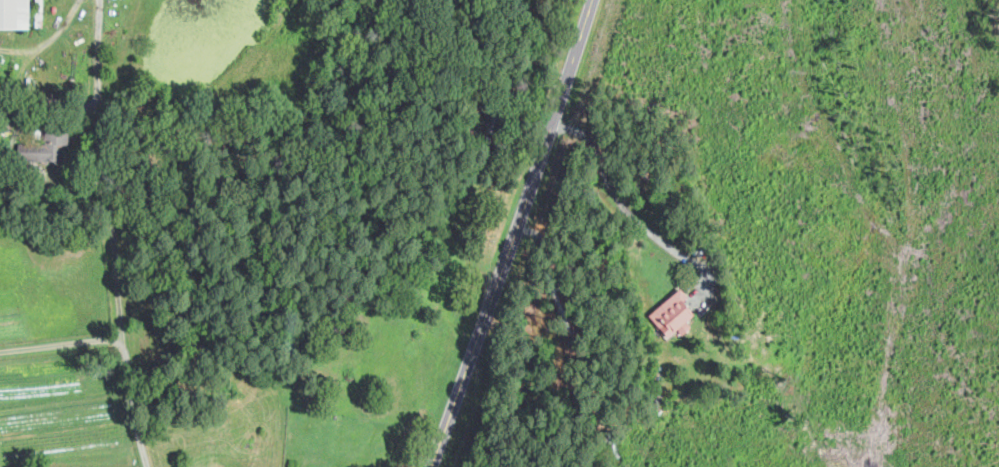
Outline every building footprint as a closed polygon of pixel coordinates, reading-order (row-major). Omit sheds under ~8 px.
[(30,0),(0,0),(0,27),(31,27),(30,0)] [(18,161),(65,161),(65,132),(45,131),(45,144),(18,143),(18,161)] [(668,337),(679,329),(683,334),(692,327),(687,321),(696,313),(685,300),(689,297),(682,288),(649,314),(668,337)]
